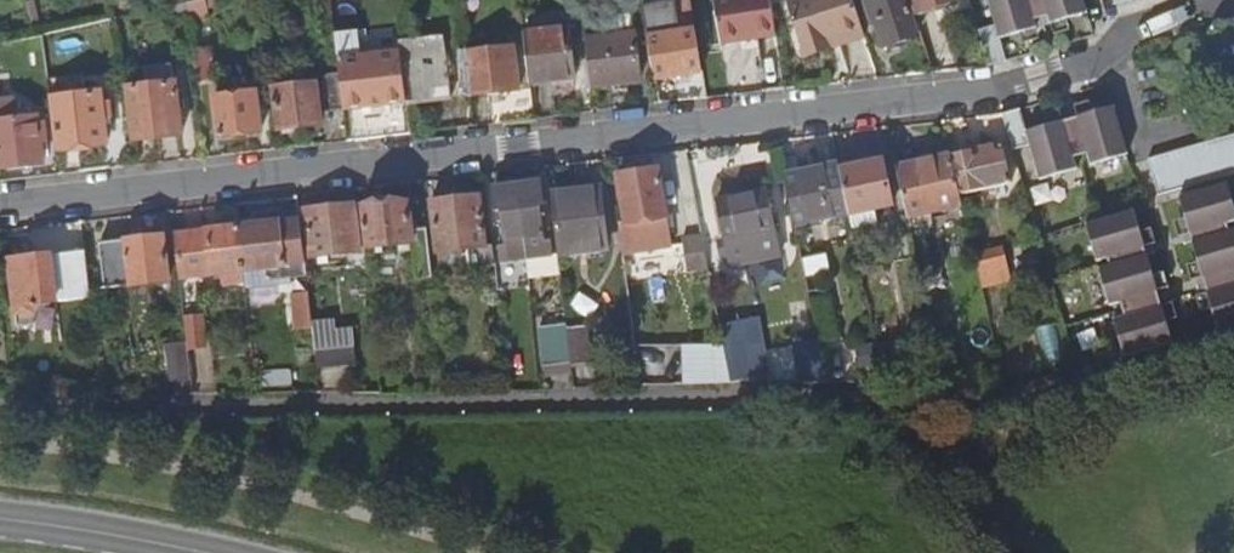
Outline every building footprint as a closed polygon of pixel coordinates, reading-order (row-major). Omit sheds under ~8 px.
[(724,46),(779,38),(773,0),(717,0),(724,46)] [(867,32),(856,0),(794,0),(790,1),(806,52),(840,41),(867,32)] [(876,26),(880,25),(887,49),(921,37),(910,0),(883,0),(869,5),(876,26)] [(921,16),(960,1),(960,0),(915,0),(921,16)] [(991,68),(1009,62),(1002,39),(1038,29),(1037,21),(1052,17),(1054,24),(1089,14),(1085,0),(991,0),(999,25),(980,31),(991,68)] [(527,36),(532,84),(576,80),(570,31),(527,36)] [(698,32),(649,39),(658,81),(705,74),(698,32)] [(867,32),(840,41),(842,48),(869,40),(867,32)] [(346,111),(409,104),(403,52),(364,57),(362,33),(338,35),(342,74),(346,111)] [(588,41),(593,89),(642,83),(637,36),(588,41)] [(409,104),(409,105),(454,100),(447,40),(402,45),(403,52),(409,104)] [(467,52),(473,98),(519,92),(514,46),(467,52)] [(197,53),(200,86),(217,84),(214,52),(197,53)] [(347,113),(346,111),(342,74),(329,75),(325,83),(328,115),(347,113)] [(301,133),(301,129),(322,127),(318,85),(277,89),(281,131),(286,131),(286,134),(301,133)] [(128,91),(134,144),(183,139),(177,86),(128,91)] [(216,99),(221,139),(263,134),(259,94),(216,99)] [(52,102),(58,152),(109,147),(103,96),(52,102)] [(45,167),(43,144),(49,143),(48,127),(41,127),(40,121),(21,122),(21,120),(17,120),(16,103),(0,105),(0,172),(45,167)] [(1005,115),(1015,150),(1033,145),(1043,179),(1079,169),(1076,158),(1083,155),(1090,153),(1093,164),(1129,154),(1116,106),(1080,117),(1065,121),(1029,131),(1023,110),(1005,115)] [(1161,196),(1233,175),(1233,136),(1150,160),(1161,196)] [(953,156),(962,196),(1013,184),(1004,143),(952,154),(953,156)] [(964,206),(962,196),(953,156),(899,168),(910,218),(964,206)] [(852,215),(877,210),(894,206),(884,161),(843,170),(852,214),(852,215)] [(797,227),(852,214),(843,170),(842,165),(787,176),(797,227)] [(668,217),(660,171),(619,178),(628,226),(650,221),(652,232),(675,228),(672,216),(668,217)] [(520,188),(529,260),(548,258),(541,209),(547,209),(543,185),(520,188)] [(1233,327),(1233,232),(1232,233),(1229,224),(1233,223),(1233,204),(1229,185),(1182,199),(1192,234),(1195,243),(1205,279),(1209,294),(1221,330),(1233,327)] [(509,263),(529,260),(520,188),(495,191),(500,224),(504,223),(509,263)] [(553,196),(561,256),(610,250),(602,190),(553,196)] [(770,191),(719,202),(727,241),(778,230),(770,191)] [(498,267),(495,248),(489,249),(483,198),(434,204),(440,254),(470,251),(472,269),(498,267)] [(410,203),(363,208),(368,248),(415,242),(419,276),(435,274),(429,229),(414,230),(410,203)] [(309,212),(314,259),(362,254),(357,207),(309,212)] [(852,215),(855,226),(879,221),(877,210),(852,215)] [(1128,357),(1174,343),(1164,307),(1159,293),(1149,257),(1146,248),(1136,212),(1090,226),(1089,226),(1099,261),(1110,258),(1112,267),(1102,270),(1113,306),(1123,303),(1125,310),(1128,317),(1117,321),(1128,357)] [(303,223),(240,230),(245,273),(285,268),(286,280),(310,278),(303,223)] [(247,285),(245,273),(240,230),(177,237),(182,280),(224,276),(226,288),(247,285)] [(692,274),(711,270),(704,237),(685,241),(692,274)] [(153,285),(172,283),(166,239),(103,246),(109,290),(135,287),(137,303),(155,301),(153,285)] [(975,256),(983,288),(1011,281),(1004,250),(975,256)] [(36,306),(61,304),(55,257),(13,262),(21,328),(39,326),(36,306)] [(317,329),(316,323),(312,294),(295,296),(299,331),(317,329)] [(811,300),(820,340),(836,337),(828,297),(811,300)] [(188,318),(192,351),(210,348),(205,316),(188,318)] [(748,342),(763,340),(759,319),(744,323),(748,342)] [(317,329),(322,371),(361,366),(357,329),(340,331),(338,321),(316,323),(317,329)] [(730,372),(769,372),(763,340),(748,342),(744,323),(726,326),(731,347),(725,347),(730,372)] [(548,369),(574,366),(570,331),(569,326),(543,329),(548,369)] [(574,366),(590,365),(585,330),(570,331),(574,366)] [(168,363),(186,364),(187,333),(168,332),(168,363)] [(769,372),(730,372),(732,383),(741,381),(770,376),(769,372)]
